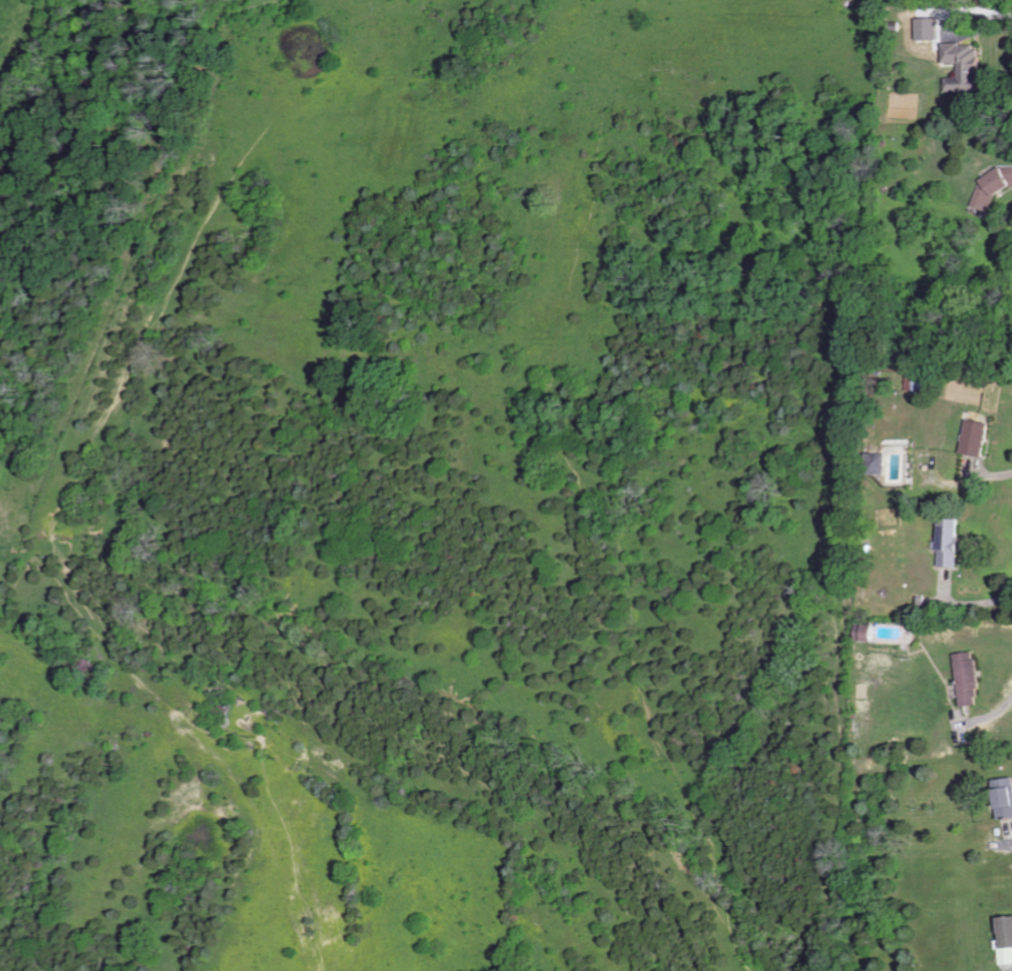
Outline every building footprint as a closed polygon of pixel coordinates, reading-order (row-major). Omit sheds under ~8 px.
[(951,92),(988,91),(987,45),(948,45),(948,64),(963,64),(963,77),(950,78),(951,92)] [(994,423),(983,421),(985,413),(972,411),(964,453),(988,457),(994,423)] [(882,474),(890,474),(889,456),(881,456),(882,474)] [(965,521),(944,520),(943,567),(960,567),(961,553),(964,553),(965,521)] [(879,625),(862,624),(861,641),(878,642),(879,625)] [(959,655),(967,708),(987,705),(979,652),(959,655)] [(1003,780),(1006,819),(1011,819),(1011,780),(1003,780)] [(1006,941),(1002,941),(1003,965),(1011,965),(1011,918),(1005,918),(1006,941)]
